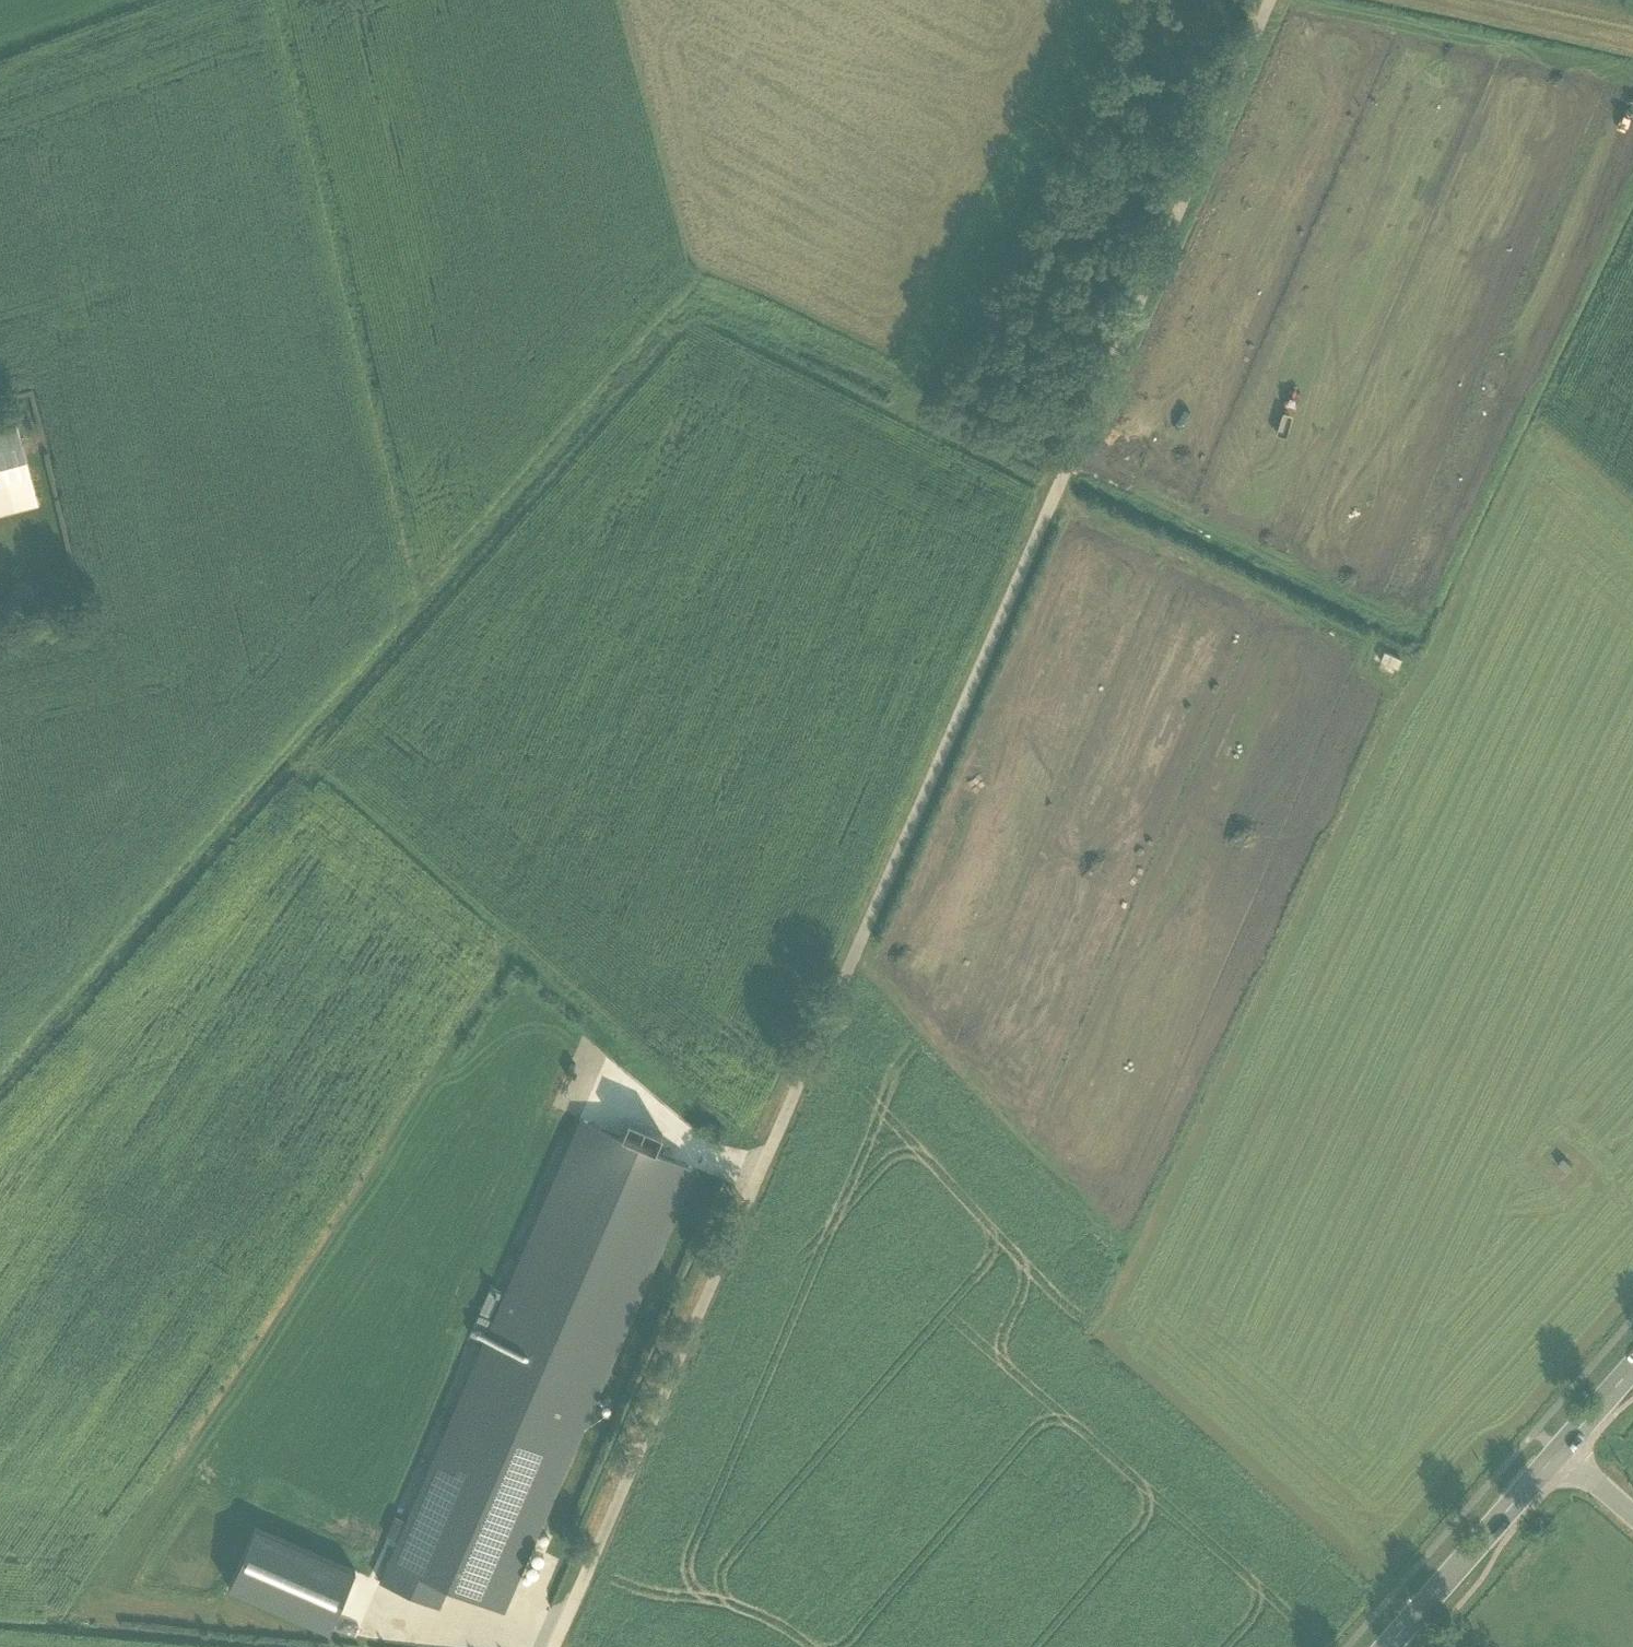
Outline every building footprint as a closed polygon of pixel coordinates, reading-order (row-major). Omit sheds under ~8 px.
[(36,510),(17,418),(0,422),(0,518),(36,510)] [(521,1578),(673,1151),(560,1110),(485,1319),(496,1323),(493,1332),(513,1339),(509,1350),(467,1335),(450,1385),(455,1386),(451,1397),(461,1401),(455,1417),(428,1407),(368,1577),(430,1599),(436,1582),(495,1603),(506,1573),(521,1578)]
